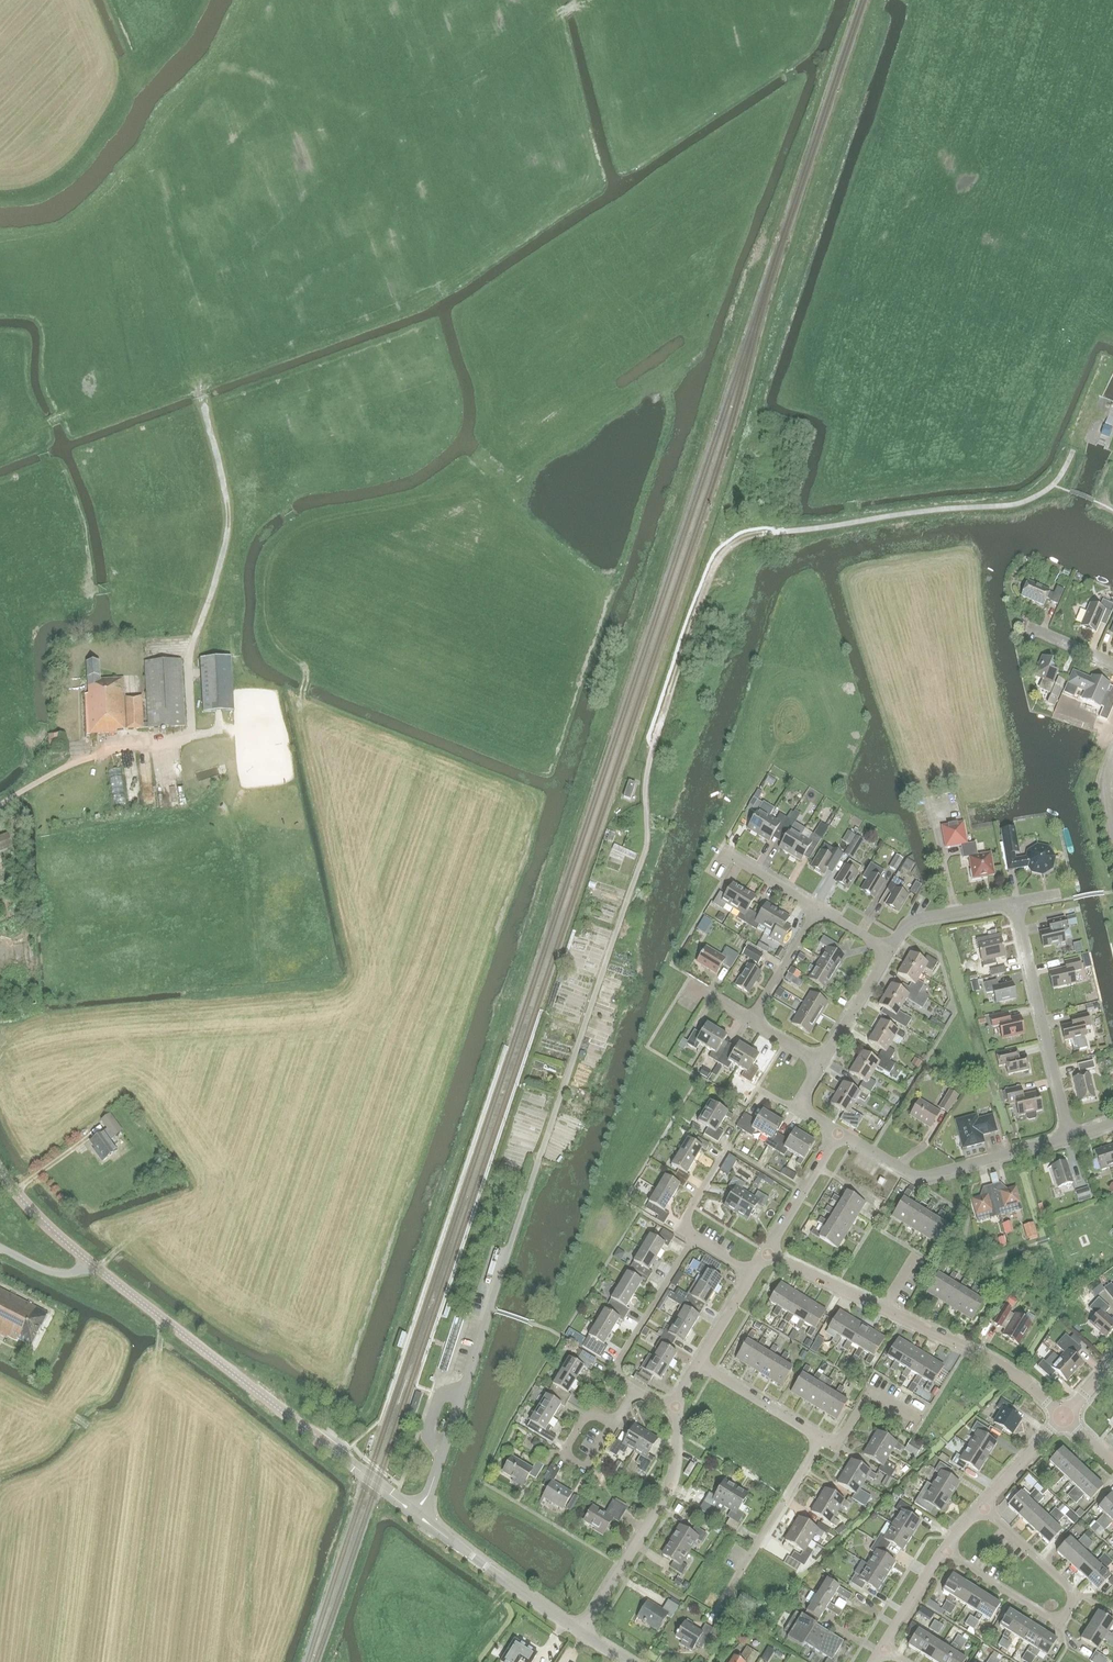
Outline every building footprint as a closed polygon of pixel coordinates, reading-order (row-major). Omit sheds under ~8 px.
[(1104,426),(1101,434),(1108,436),(1109,437),(1112,429),(1104,426)] [(1057,604),(1064,589),(1057,587),(1054,594),(1049,592),(1050,591),(1028,581),(1021,596),(1044,606),(1047,598),(1051,600),(1050,601),(1057,604)] [(1081,627),(1095,632),(1099,622),(1102,616),(1109,618),(1112,608),(1112,604),(1103,600),(1099,608),(1091,604),(1081,627)] [(204,712),(234,711),(230,657),(201,659),(204,712)] [(1059,675),(1059,674),(1053,672),(1055,668),(1051,666),(1054,660),(1053,660),(1052,661),(1043,657),(1037,671),(1035,675),(1042,678),(1044,679),(1040,688),(1049,692),(1049,693),(1049,694),(1058,675),(1059,675)] [(99,661),(87,662),(89,694),(85,694),(87,734),(117,732),(117,730),(127,730),(127,729),(185,726),(181,660),(145,662),(149,724),(144,724),(142,696),(125,697),(124,678),(101,679),(99,661)] [(1064,693),(1073,696),(1077,687),(1086,691),(1083,699),(1103,708),(1099,717),(1107,721),(1112,707),(1112,702),(1106,699),(1108,696),(1106,693),(1105,692),(1108,686),(1109,684),(1093,677),(1091,680),(1081,675),(1073,672),(1064,693)] [(1059,678),(1055,688),(1054,688),(1048,702),(1055,705),(1061,691),(1065,681),(1059,678)] [(49,749),(65,748),(64,734),(48,735),(49,749)] [(123,767),(112,768),(114,804),(126,803),(123,767)] [(636,783),(629,781),(624,797),(627,798),(630,800),(636,783)] [(758,790),(754,797),(758,800),(762,793),(758,790)] [(756,813),(747,829),(758,835),(770,817),(774,809),(763,802),(763,803),(758,800),(754,798),(750,804),(754,807),(751,810),(756,813)] [(796,809),(789,817),(795,822),(801,815),(796,809)] [(770,817),(758,835),(769,842),(777,829),(782,832),(788,822),(790,819),(788,818),(780,814),(776,820),(770,817)] [(833,814),(830,826),(839,829),(842,817),(833,814)] [(787,835),(779,848),(788,853),(790,855),(801,836),(805,829),(799,825),(795,823),(790,819),(788,822),(782,832),(787,835)] [(976,842),(967,844),(963,822),(942,826),(946,848),(961,845),(963,858),(969,857),(971,870),(970,871),(972,880),(981,878),(981,877),(995,875),(991,853),(978,855),(976,842)] [(801,836),(790,855),(795,858),(801,861),(804,856),(806,852),(809,848),(814,851),(818,845),(821,839),(825,833),(829,827),(821,823),(818,829),(814,834),(812,833),(808,840),(804,838),(801,836)] [(1013,828),(1001,830),(1008,871),(1029,867),(1032,871),(1043,874),(1051,868),(1054,857),(1048,849),(1038,846),(1028,851),(1028,857),(1016,859),(1014,853),(1016,847),(1013,828)] [(13,847),(8,835),(0,838),(0,852),(13,847)] [(845,853),(853,858),(863,841),(856,836),(845,853)] [(825,844),(811,867),(824,875),(827,870),(832,873),(833,872),(836,866),(843,855),(825,844)] [(626,854),(635,858),(638,854),(629,849),(626,854)] [(896,871),(903,859),(896,855),(889,867),(896,871)] [(849,861),(846,866),(845,865),(835,882),(848,890),(858,873),(857,873),(861,867),(849,861)] [(867,880),(861,890),(874,898),(884,881),(879,879),(884,871),(871,863),(862,877),(867,880)] [(908,896),(900,891),(905,884),(894,878),(887,889),(891,895),(885,905),(898,913),(908,896)] [(916,882),(910,892),(916,895),(922,885),(916,882)] [(733,908),(745,890),(733,883),(725,895),(720,892),(713,904),(723,910),(726,904),(733,908)] [(747,924),(754,912),(748,909),(756,897),(745,890),(733,908),(740,913),(737,918),(747,924)] [(778,910),(767,903),(759,916),(754,912),(747,924),(757,930),(758,928),(765,932),(767,929),(778,910)] [(790,917),(778,910),(767,929),(765,932),(771,936),(770,938),(780,945),(787,933),(782,930),(790,917)] [(1077,924),(1075,915),(1066,917),(1069,926),(1077,924)] [(1048,921),(1050,930),(1040,932),(1043,947),(1065,942),(1064,938),(1070,936),(1069,929),(1067,929),(1064,918),(1048,921)] [(982,962),(1005,957),(1002,943),(1003,943),(1001,934),(976,940),(978,948),(979,948),(982,962)] [(821,958),(838,969),(845,958),(835,952),(839,946),(823,937),(819,944),(826,949),(821,958)] [(1082,941),(1074,943),(1076,953),(1084,951),(1082,941)] [(758,964),(763,955),(747,946),(742,954),(758,964)] [(732,967),(739,955),(726,947),(721,956),(706,947),(697,962),(717,974),(724,962),(732,967)] [(780,949),(775,957),(780,960),(785,952),(780,949)] [(904,963),(922,974),(925,968),(932,972),(938,962),(927,956),(924,961),(911,953),(904,963)] [(1088,957),(1082,958),(1085,969),(1090,967),(1089,961),(1088,957)] [(815,968),(832,979),(838,969),(821,958),(815,968)] [(1081,970),(1078,958),(1065,962),(1066,968),(1049,972),(1053,989),(1076,984),(1073,972),(1081,970)] [(908,987),(919,994),(925,984),(918,980),(922,974),(904,963),(898,974),(911,983),(908,987)] [(748,993),(761,973),(748,965),(735,985),(748,993)] [(826,989),(832,979),(815,968),(810,965),(808,968),(808,970),(812,972),(808,978),(826,989)] [(992,976),(1007,973),(1005,966),(990,970),(992,976)] [(791,967),(788,973),(792,975),(798,979),(801,973),(795,970),(791,967)] [(1016,998),(1012,983),(999,986),(997,980),(984,983),(987,993),(994,992),(997,1002),(1016,998)] [(980,991),(978,981),(971,983),(973,993),(980,991)] [(892,984),(885,995),(894,1000),(902,1005),(906,999),(913,1003),(922,1009),(928,999),(919,994),(908,987),(906,986),(903,990),(892,984)] [(785,991),(779,987),(775,994),(781,998),(785,991)] [(804,1003),(822,1014),(828,1003),(810,993),(804,1003)] [(891,1013),(888,1018),(906,1028),(911,1019),(899,1011),(902,1005),(894,1000),(885,995),(879,1005),(891,1013)] [(25,1007),(37,1004),(35,998),(24,1001),(25,1007)] [(798,1013),(815,1024),(822,1014),(804,1003),(798,1013)] [(1093,1009),(1092,1004),(1085,1006),(1087,1012),(1094,1011),(1093,1009)] [(809,1034),(815,1024),(798,1013),(792,1023),(809,1034)] [(1002,1038),(1024,1033),(1020,1017),(1007,1020),(1005,1014),(990,1017),(992,1025),(999,1024),(1002,1038)] [(1090,1025),(1087,1014),(1075,1017),(1076,1023),(1062,1027),(1065,1041),(1071,1039),(1074,1051),(1087,1048),(1084,1036),(1086,1036),(1084,1027),(1090,1025)] [(932,1018),(929,1022),(943,1030),(945,1026),(932,1018)] [(875,1031),(892,1042),(896,1035),(903,1040),(905,1035),(881,1020),(875,1031)] [(706,1048),(717,1030),(707,1023),(700,1034),(694,1030),(687,1042),(683,1039),(678,1046),(684,1050),(687,1044),(696,1049),(700,1044),(706,1048)] [(719,1063),(727,1050),(721,1046),(727,1036),(717,1030),(706,1048),(712,1052),(709,1057),(719,1063)] [(889,1061),(890,1061),(895,1052),(888,1048),(892,1042),(875,1031),(868,1042),(882,1050),(879,1055),(889,1061)] [(738,1067),(749,1049),(739,1043),(732,1053),(727,1050),(719,1063),(728,1069),(732,1063),(738,1067)] [(759,1055),(749,1049),(738,1067),(744,1071),(741,1077),(751,1083),(759,1069),(753,1066),(759,1055)] [(1026,1055),(1017,1057),(1016,1050),(996,1054),(999,1067),(1006,1065),(1008,1074),(1029,1070),(1026,1055)] [(862,1051),(856,1062),(873,1073),(877,1066),(889,1074),(895,1064),(890,1061),(889,1061),(879,1055),(876,1060),(862,1051)] [(916,1059),(912,1065),(917,1068),(920,1062),(916,1059)] [(1087,1070),(1095,1068),(1093,1061),(1078,1065),(1079,1072),(1080,1072),(1081,1076),(1074,1078),(1079,1101),(1095,1098),(1089,1074),(1088,1075),(1087,1070)] [(863,1081),(860,1086),(871,1092),(876,1083),(869,1079),(873,1073),(856,1062),(849,1073),(863,1081)] [(711,1072),(703,1067),(700,1074),(707,1078),(711,1072)] [(843,1082),(837,1093),(854,1104),(858,1098),(865,1102),(871,1092),(860,1086),(857,1091),(843,1082)] [(1035,1112),(1042,1110),(1038,1092),(1022,1096),(1020,1087),(1005,1091),(1009,1104),(1016,1103),(1019,1116),(1025,1114),(1027,1119),(1029,1120),(1035,1119),(1037,1116),(1035,1112)] [(947,1113),(957,1096),(950,1091),(939,1108),(947,1113)] [(854,1104),(837,1093),(830,1104),(844,1112),(840,1120),(856,1130),(863,1118),(851,1110),(854,1104)] [(704,1112),(722,1123),(726,1117),(731,1120),(734,1116),(728,1113),(728,1112),(710,1101),(704,1112)] [(930,1127),(939,1113),(919,1101),(911,1115),(930,1127)] [(755,1131),(762,1135),(773,1116),(762,1110),(756,1121),(750,1117),(742,1130),(752,1136),(755,1131)] [(718,1129),(722,1123),(704,1112),(698,1122),(708,1128),(704,1134),(718,1142),(724,1132),(718,1129)] [(736,1127),(742,1130),(750,1117),(744,1113),(736,1127)] [(101,1120),(114,1138),(123,1132),(110,1114),(101,1120)] [(982,1135),(997,1131),(992,1115),(978,1119),(977,1115),(955,1121),(963,1149),(984,1143),(982,1135)] [(765,1166),(770,1158),(769,1158),(782,1136),(777,1133),(783,1123),(773,1116),(762,1135),(768,1138),(765,1144),(767,1146),(762,1155),(759,1154),(755,1160),(765,1166)] [(788,1140),(782,1136),(769,1158),(770,1158),(777,1163),(782,1154),(784,1156),(787,1150),(794,1154),(805,1136),(794,1130),(788,1140)] [(103,1162),(117,1151),(103,1133),(91,1142),(98,1152),(96,1153),(103,1162)] [(815,1142),(805,1136),(794,1154),(800,1158),(796,1163),(800,1166),(804,1160),(815,1142)] [(687,1139),(679,1152),(695,1161),(702,1149),(706,1151),(710,1144),(698,1138),(695,1144),(687,1139)] [(1096,1159),(1100,1170),(1100,1171),(1112,1167),(1106,1147),(1094,1151),(1096,1159)] [(695,1161),(679,1152),(671,1165),(679,1169),(676,1175),(687,1182),(690,1176),(687,1174),(695,1161)] [(729,1155),(720,1171),(727,1175),(737,1160),(729,1155)] [(1058,1188),(1073,1183),(1066,1162),(1051,1167),(1058,1188)] [(796,1175),(788,1170),(785,1168),(781,1174),(793,1181),(796,1175)] [(774,1182),(760,1173),(754,1183),(758,1186),(761,1180),(771,1186),(774,1182)] [(687,1182),(676,1175),(672,1181),(665,1176),(657,1189),(672,1199),(680,1186),(683,1188),(687,1182)] [(736,1214),(747,1195),(740,1191),(745,1184),(734,1178),(728,1187),(734,1190),(724,1207),(736,1214)] [(1000,1215),(1021,1209),(1015,1188),(1002,1192),(1000,1184),(992,1186),(996,1201),(1000,1215)] [(972,1200),(978,1221),(1000,1215),(996,1201),(992,1186),(984,1188),(986,1196),(972,1200)] [(1079,1202),(1091,1198),(1088,1188),(1076,1191),(1079,1202)] [(672,1199),(657,1189),(649,1202),(645,1208),(658,1216),(656,1220),(663,1224),(666,1221),(670,1214),(664,1211),(672,1199)] [(903,1224),(920,1198),(918,1197),(913,1204),(907,1200),(912,1193),(907,1190),(902,1198),(903,1199),(892,1217),(903,1224)] [(754,1199),(747,1195),(736,1214),(747,1221),(757,1205),(763,1208),(769,1199),(758,1192),(754,1199)] [(831,1200),(839,1205),(840,1203),(858,1215),(865,1203),(847,1192),(842,1200),(834,1195),(831,1200)] [(923,1200),(920,1198),(903,1224),(915,1231),(926,1212),(925,1211),(918,1207),(923,1200)] [(825,1211),(832,1216),(833,1215),(852,1226),(858,1215),(840,1203),(839,1205),(835,1211),(827,1206),(825,1211)] [(915,1231),(926,1238),(937,1219),(936,1218),(930,1214),(934,1207),(930,1204),(925,1211),(926,1212),(915,1231)] [(937,1219),(926,1238),(937,1245),(949,1226),(941,1221),(945,1214),(941,1211),(936,1218),(937,1219)] [(818,1222),(825,1227),(826,1226),(845,1237),(852,1226),(833,1215),(832,1216),(828,1222),(820,1218),(818,1222)] [(1009,1222),(1002,1224),(1005,1235),(1013,1233),(1009,1222)] [(826,1226),(825,1227),(821,1234),(814,1229),(811,1234),(819,1239),(820,1238),(838,1249),(845,1237),(826,1226)] [(1035,1227),(1026,1229),(1029,1239),(1029,1240),(1030,1241),(1038,1239),(1038,1237),(1037,1237),(1035,1227)] [(641,1248),(657,1258),(664,1245),(668,1247),(674,1236),(663,1229),(657,1240),(649,1235),(641,1248)] [(649,1270),(657,1258),(641,1248),(634,1261),(630,1267),(649,1278),(652,1272),(649,1270)] [(692,1279),(714,1293),(722,1280),(714,1275),(718,1270),(720,1266),(704,1257),(695,1271),(696,1272),(692,1279)] [(926,1292),(938,1299),(949,1281),(948,1280),(941,1276),(946,1268),(941,1265),(936,1274),(937,1274),(926,1292)] [(645,1284),(649,1278),(630,1267),(627,1273),(619,1285),(634,1295),(642,1282),(645,1284)] [(938,1299),(949,1306),(961,1288),(959,1287),(953,1283),(957,1275),(953,1272),(948,1280),(949,1281),(938,1299)] [(706,1306),(714,1293),(692,1279),(687,1287),(691,1289),(687,1294),(678,1289),(675,1294),(702,1311),(705,1305),(706,1306)] [(961,1288),(949,1306),(961,1313),(972,1295),(971,1294),(964,1290),(969,1282),(964,1279),(959,1287),(961,1288)] [(1104,1290),(1096,1280),(1087,1288),(1095,1297),(1104,1290)] [(777,1317),(782,1309),(781,1309),(792,1290),(781,1283),(769,1302),(777,1306),(773,1314),(777,1317)] [(1112,1286),(1111,1284),(1103,1288),(1112,1300),(1112,1286)] [(627,1307),(634,1295),(619,1285),(607,1304),(626,1315),(630,1309),(627,1307)] [(975,1286),(971,1294),(972,1295),(961,1313),(972,1320),(983,1302),(975,1297),(980,1289),(975,1286)] [(0,1289),(0,1334),(7,1338),(8,1337),(17,1341),(18,1340),(18,1339),(31,1346),(48,1314),(0,1289)] [(789,1324),(793,1316),(792,1315),(803,1297),(792,1290),(781,1309),(782,1309),(789,1313),(784,1321),(789,1324)] [(698,1316),(702,1311),(675,1294),(674,1295),(670,1292),(667,1298),(671,1300),(678,1305),(679,1304),(680,1305),(677,1311),(681,1313),(676,1320),(691,1330),(699,1317),(698,1316)] [(1017,1300),(1010,1296),(1006,1302),(1013,1307),(1017,1300)] [(803,1322),(815,1304),(803,1297),(792,1315),(793,1316),(800,1320),(795,1328),(800,1331),(805,1323),(803,1322)] [(1112,1330),(1112,1323),(1104,1315),(1110,1308),(1099,1298),(1089,1308),(1097,1315),(1090,1322),(1106,1337),(1112,1330)] [(448,1303),(443,1318),(446,1319),(451,1304),(448,1303)] [(623,1321),(626,1315),(607,1304),(596,1323),(612,1332),(619,1319),(623,1321)] [(826,1311),(815,1304),(803,1322),(805,1323),(811,1327),(806,1335),(811,1338),(816,1330),(815,1329),(826,1311)] [(1018,1345),(1031,1324),(1015,1314),(1015,1315),(1010,1312),(1012,1310),(1005,1306),(994,1323),(1001,1327),(1002,1326),(1006,1329),(1003,1335),(1018,1345)] [(840,1336),(851,1318),(839,1311),(828,1329),(836,1334),(832,1342),(836,1345),(841,1337),(840,1336)] [(862,1324),(851,1318),(840,1336),(841,1337),(848,1341),(843,1349),(848,1351),(852,1344),(851,1343),(862,1324)] [(684,1343),(691,1330),(676,1320),(671,1328),(668,1326),(664,1332),(660,1329),(657,1334),(661,1337),(673,1344),(676,1338),(684,1343)] [(604,1345),(612,1332),(596,1323),(589,1336),(596,1340),(589,1351),(601,1358),(604,1353),(607,1347),(604,1345)] [(762,1326),(756,1323),(753,1327),(759,1331),(762,1326)] [(786,1326),(782,1323),(778,1329),(782,1332),(786,1326)] [(862,1350),(874,1331),(862,1324),(851,1343),(852,1344),(859,1348),(854,1355),(859,1358),(864,1351),(862,1350)] [(789,1338),(794,1341),(798,1333),(793,1331),(789,1338)] [(885,1338),(874,1331),(862,1350),(864,1351),(870,1355),(865,1362),(870,1365),(875,1357),(874,1356),(885,1338)] [(758,1347),(757,1347),(751,1343),(755,1335),(751,1332),(746,1340),(747,1341),(736,1359),(747,1366),(758,1347)] [(402,1333),(397,1347),(401,1348),(406,1334),(402,1333)] [(1065,1353),(1059,1358),(1075,1372),(1083,1363),(1073,1354),(1080,1347),(1066,1334),(1056,1345),(1065,1353)] [(579,1335),(575,1342),(582,1346),(586,1339),(579,1335)] [(653,1357),(669,1367),(677,1354),(669,1350),(673,1344),(661,1337),(655,1348),(658,1350),(653,1357)] [(818,1337),(810,1350),(816,1354),(825,1340),(818,1337)] [(899,1364),(910,1345),(898,1338),(887,1357),(895,1362),(890,1369),(895,1372),(900,1364),(899,1364)] [(747,1366),(759,1373),(770,1354),(769,1354),(762,1350),(767,1342),(762,1339),(757,1347),(758,1347),(747,1366)] [(807,1339),(803,1346),(809,1349),(812,1343),(807,1339)] [(921,1352),(910,1345),(899,1364),(900,1364),(906,1368),(902,1376),(903,1377),(906,1379),(911,1371),(910,1371),(921,1352)] [(759,1373),(770,1380),(781,1361),(780,1361),(773,1357),(778,1349),(773,1346),(769,1354),(770,1354),(759,1373)] [(574,1354),(571,1360),(576,1363),(583,1352),(576,1347),(572,1353),(574,1354)] [(799,1357),(803,1360),(807,1354),(802,1351),(799,1357)] [(561,1371),(576,1381),(584,1368),(587,1370),(591,1365),(593,1366),(596,1360),(583,1352),(576,1363),(571,1360),(569,1358),(561,1371)] [(910,1371),(911,1371),(918,1375),(913,1383),(918,1386),(922,1378),(921,1377),(933,1359),(921,1352),(910,1371)] [(781,1361),(770,1380),(781,1387),(793,1368),(785,1363),(790,1356),(785,1353),(780,1361),(781,1361)] [(661,1380),(669,1367),(653,1357),(649,1355),(641,1368),(642,1369),(638,1374),(637,1373),(633,1378),(647,1386),(653,1376),(661,1380)] [(854,1355),(849,1364),(854,1367),(859,1358),(854,1355)] [(1075,1372),(1059,1358),(1051,1367),(1043,1360),(1038,1366),(1050,1377),(1055,1371),(1067,1381),(1075,1372)] [(921,1377),(922,1378),(929,1382),(924,1390),(929,1393),(934,1385),(933,1384),(944,1366),(933,1359),(921,1377)] [(791,1393),(803,1400),(814,1381),(813,1381),(806,1377),(811,1369),(806,1366),(801,1374),(802,1375),(791,1393)] [(568,1393),(576,1381),(561,1371),(549,1390),(568,1401),(571,1395),(568,1393)] [(814,1381),(803,1400),(814,1406),(825,1388),(824,1388),(818,1384),(822,1376),(818,1373),(813,1381),(814,1381)] [(836,1395),(829,1391),(834,1383),(829,1380),(824,1388),(825,1388),(814,1406),(825,1413),(836,1395)] [(913,1383),(908,1391),(913,1394),(918,1386),(913,1383)] [(840,1387),(836,1395),(825,1413),(837,1420),(848,1402),(840,1397),(845,1390),(840,1387)] [(568,1401),(549,1390),(538,1408),(553,1418),(561,1405),(564,1407),(568,1401)] [(412,1403),(409,1414),(414,1416),(422,1394),(416,1392),(412,1403)] [(1012,1434),(1021,1419),(1010,1412),(1013,1406),(1002,1399),(997,1408),(1002,1411),(994,1423),(1012,1434)] [(553,1418),(538,1408),(530,1421),(526,1427),(534,1431),(552,1443),(556,1437),(548,1432),(552,1427),(548,1425),(553,1418)] [(977,1434),(970,1446),(987,1457),(996,1442),(985,1435),(988,1430),(977,1422),(972,1431),(977,1434)] [(628,1447),(635,1451),(646,1432),(634,1425),(623,1444),(617,1441),(610,1452),(616,1456),(619,1451),(624,1454),(628,1447)] [(871,1443),(889,1454),(893,1447),(900,1451),(903,1447),(896,1443),(896,1442),(877,1431),(871,1443)] [(646,1432),(635,1451),(641,1455),(636,1463),(641,1466),(639,1469),(645,1473),(654,1459),(648,1455),(658,1439),(646,1432)] [(536,1448),(540,1442),(534,1438),(531,1445),(536,1448)] [(923,1445),(912,1438),(906,1448),(904,1450),(916,1457),(917,1455),(923,1445)] [(885,1461),(889,1454),(871,1443),(864,1455),(882,1465),(879,1470),(891,1477),(897,1467),(885,1461)] [(963,1470),(967,1464),(978,1471),(987,1457),(970,1446),(962,1458),(957,1454),(952,1463),(963,1470)] [(1048,1476),(1047,1477),(1049,1479),(1051,1481),(1073,1458),(1062,1449),(1049,1462),(1055,1468),(1048,1476)] [(944,1456),(941,1460),(948,1464),(951,1460),(944,1456)] [(536,1479),(544,1466),(537,1462),(532,1469),(512,1457),(503,1472),(514,1479),(513,1481),(522,1487),(529,1475),(536,1479)] [(1070,1482),(1083,1468),(1073,1458),(1051,1481),(1056,1485),(1064,1476),(1070,1482)] [(852,1460),(845,1472),(863,1483),(867,1476),(874,1480),(877,1476),(870,1472),(870,1471),(852,1460)] [(618,1461),(611,1472),(618,1476),(625,1465),(618,1461)] [(940,1475),(933,1486),(950,1497),(959,1482),(948,1476),(951,1470),(940,1463),(935,1471),(940,1475)] [(562,1509),(571,1493),(553,1482),(560,1470),(551,1465),(547,1471),(550,1473),(543,1485),(548,1489),(543,1497),(562,1509)] [(1072,1500),(1093,1477),(1083,1468),(1070,1482),(1075,1487),(1067,1496),(1072,1500)] [(863,1483),(845,1472),(838,1483),(855,1494),(852,1499),(854,1499),(865,1506),(871,1496),(859,1489),(863,1483)] [(1041,1481),(1044,1484),(1049,1479),(1047,1477),(1048,1476),(1047,1475),(1041,1481)] [(892,1480),(886,1476),(881,1485),(887,1488),(892,1480)] [(1103,1487),(1093,1477),(1072,1500),(1076,1504),(1084,1495),(1090,1501),(1103,1487)] [(719,1502),(725,1506),(737,1487),(725,1480),(715,1496),(709,1492),(704,1502),(715,1508),(719,1502)] [(655,1488),(647,1483),(643,1488),(651,1493),(655,1488)] [(930,1505),(941,1511),(950,1497),(933,1486),(927,1483),(915,1503),(926,1510),(930,1505)] [(865,1484),(862,1490),(873,1495),(876,1489),(865,1484)] [(727,1524),(737,1530),(741,1524),(739,1523),(744,1513),(739,1510),(748,1494),(737,1487),(725,1506),(732,1510),(728,1516),(730,1518),(727,1524)] [(1011,1504),(1020,1493),(1015,1488),(1005,1498),(1011,1504)] [(826,1489),(819,1501),(837,1512),(841,1505),(848,1509),(851,1504),(846,1501),(844,1500),(826,1489)] [(905,1494),(898,1489),(894,1495),(899,1497),(902,1499),(905,1494)] [(1018,1516),(1040,1493),(1035,1489),(1027,1498),(1021,1493),(1020,1493),(1011,1504),(1008,1506),(1018,1516)] [(1029,1525),(1042,1512),(1036,1506),(1044,1497),(1040,1493),(1018,1516),(1029,1525)] [(1112,1513),(1112,1496),(1111,1494),(1098,1508),(1104,1514),(1096,1522),(1100,1527),(1112,1513)] [(574,1496),(566,1509),(571,1512),(579,1499),(574,1496)] [(849,1496),(846,1501),(851,1504),(854,1499),(852,1499),(849,1496)] [(619,1522),(627,1508),(613,1500),(605,1513),(593,1506),(584,1521),(595,1528),(594,1530),(603,1535),(613,1519),(619,1522)] [(837,1512),(819,1501),(812,1512),(830,1523),(837,1527),(840,1522),(833,1518),(837,1512)] [(901,1513),(893,1525),(911,1536),(920,1521),(908,1514),(912,1509),(901,1501),(895,1510),(901,1513)] [(1064,1507),(1060,1512),(1064,1516),(1069,1512),(1069,1511),(1064,1507)] [(1047,1517),(1042,1512),(1029,1525),(1039,1535),(1060,1512),(1057,1510),(1055,1508),(1047,1517)] [(1084,1513),(1079,1509),(1075,1513),(1080,1518),(1084,1513)] [(1060,1512),(1039,1535),(1049,1544),(1062,1531),(1056,1525),(1064,1516),(1060,1512)] [(1100,1527),(1105,1531),(1112,1522),(1112,1513),(1100,1527)] [(1072,1514),(1067,1519),(1073,1525),(1078,1520),(1072,1514)] [(792,1529),(811,1540),(815,1534),(821,1538),(824,1533),(827,1534),(829,1530),(818,1523),(815,1527),(799,1518),(792,1529)] [(1094,1521),(1089,1526),(1091,1528),(1096,1532),(1100,1527),(1096,1522),(1094,1521)] [(846,1528),(843,1525),(835,1531),(838,1535),(846,1528)] [(911,1536),(893,1525),(886,1537),(881,1533),(875,1542),(887,1549),(890,1543),(901,1550),(911,1536)] [(671,1540),(689,1551),(696,1539),(701,1542),(706,1534),(695,1527),(691,1533),(680,1526),(671,1540)] [(807,1547),(811,1540),(792,1529),(785,1541),(803,1552),(801,1556),(795,1552),(791,1558),(804,1566),(813,1551),(807,1547)] [(1088,1530),(1084,1535),(1088,1539),(1093,1534),(1088,1530)] [(1070,1538),(1057,1552),(1067,1562),(1088,1539),(1084,1535),(1076,1544),(1070,1538)] [(1088,1539),(1067,1562),(1077,1571),(1090,1557),(1085,1552),(1093,1543),(1088,1539)] [(681,1563),(689,1551),(671,1540),(663,1555),(674,1562),(670,1567),(682,1574),(687,1566),(681,1563)] [(887,1549),(875,1542),(870,1550),(876,1554),(868,1565),(885,1576),(894,1562),(883,1555),(887,1549)] [(1096,1562),(1090,1557),(1077,1571),(1087,1580),(1109,1558),(1106,1556),(1104,1554),(1096,1562)] [(1109,1558),(1087,1580),(1098,1590),(1111,1576),(1105,1571),(1112,1562),(1109,1558)] [(881,1583),(885,1576),(877,1571),(868,1565),(862,1561),(854,1573),(856,1574),(850,1582),(862,1589),(865,1584),(877,1591),(881,1583)] [(947,1601),(951,1604),(955,1598),(965,1582),(953,1575),(943,1591),(949,1595),(946,1601),(947,1601)] [(827,1579),(817,1595),(830,1603),(836,1593),(849,1601),(853,1595),(827,1579)] [(690,1585),(685,1582),(682,1587),(687,1590),(690,1585)] [(976,1590),(965,1582),(955,1598),(966,1606),(976,1590)] [(988,1597),(976,1590),(966,1606),(978,1613),(988,1597)] [(804,1615),(817,1623),(819,1619),(820,1619),(826,1609),(839,1617),(843,1611),(830,1603),(817,1595),(816,1595),(811,1592),(806,1600),(806,1602),(811,1605),(807,1611),(804,1615)] [(753,1610),(757,1602),(742,1593),(738,1601),(753,1610)] [(975,1618),(979,1621),(983,1616),(990,1620),(1000,1604),(988,1597),(978,1613),(974,1618),(975,1618)] [(671,1619),(679,1607),(668,1600),(662,1610),(648,1602),(638,1617),(658,1630),(667,1616),(671,1619)] [(942,1609),(946,1612),(951,1604),(947,1601),(942,1609)] [(956,1607),(951,1604),(946,1612),(950,1615),(956,1607)] [(939,1608),(937,1612),(943,1616),(944,1616),(945,1614),(946,1612),(942,1609),(939,1608)] [(1011,1634),(1021,1618),(1009,1610),(999,1626),(1006,1630),(1002,1636),(1003,1637),(1008,1639),(1011,1634)] [(844,1641),(816,1624),(804,1616),(796,1612),(784,1630),(790,1634),(788,1638),(802,1647),(805,1643),(828,1657),(825,1661),(835,1661),(832,1660),(844,1641)] [(1112,1640),(1112,1633),(1112,1635),(1108,1632),(1112,1625),(1112,1622),(1098,1612),(1089,1625),(1112,1640)] [(974,1618),(970,1616),(965,1624),(969,1627),(975,1618),(974,1618)] [(974,1630),(979,1621),(975,1618),(969,1627),(974,1630)] [(1033,1625),(1021,1618),(1011,1634),(1023,1641),(1033,1625)] [(701,1648),(713,1629),(705,1625),(701,1632),(692,1627),(694,1623),(687,1619),(685,1622),(676,1637),(683,1641),(681,1644),(692,1651),(696,1644),(701,1648)] [(935,1620),(929,1629),(934,1632),(939,1623),(935,1620)] [(726,1626),(719,1622),(713,1630),(721,1634),(726,1626)] [(939,1623),(934,1632),(938,1634),(944,1626),(939,1623)] [(1023,1641),(1031,1646),(1027,1651),(1031,1654),(1035,1648),(1045,1632),(1033,1625),(1023,1641)] [(1112,1646),(1112,1640),(1089,1625),(1081,1639),(1098,1649),(1104,1639),(1108,1642),(1106,1644),(1112,1647),(1112,1646)] [(920,1653),(930,1637),(918,1630),(908,1646),(920,1653)] [(1057,1640),(1045,1632),(1035,1648),(1031,1654),(1036,1657),(1040,1652),(1047,1656),(1057,1640)] [(957,1646),(963,1638),(958,1635),(953,1644),(957,1646)] [(942,1645),(930,1637),(920,1653),(932,1661),(942,1645)] [(1008,1639),(1003,1637),(998,1645),(1003,1648),(1008,1639)] [(962,1649),(967,1641),(963,1638),(957,1646),(962,1649)] [(537,1654),(515,1639),(507,1652),(507,1653),(501,1661),(519,1661),(520,1661),(521,1661),(532,1661),(537,1654)] [(1012,1642),(1008,1639),(1003,1648),(1007,1651),(1012,1642)] [(953,1644),(949,1649),(942,1645),(932,1661),(934,1661),(947,1661),(954,1652),(957,1646),(953,1644)] [(957,1646),(954,1652),(947,1661),(964,1661),(966,1659),(958,1655),(962,1649),(957,1646)] [(759,1655),(747,1647),(739,1660),(734,1657),(731,1661),(754,1661),(759,1655)] [(774,1651),(769,1648),(762,1659),(766,1661),(768,1661),(774,1651)] [(1025,1661),(1026,1661),(1031,1654),(1027,1651),(1022,1660),(1025,1661)] [(1108,1659),(1096,1652),(1090,1661),(1092,1661),(1106,1661),(1108,1659)] [(1031,1654),(1026,1661),(1033,1661),(1036,1657),(1031,1654)]
